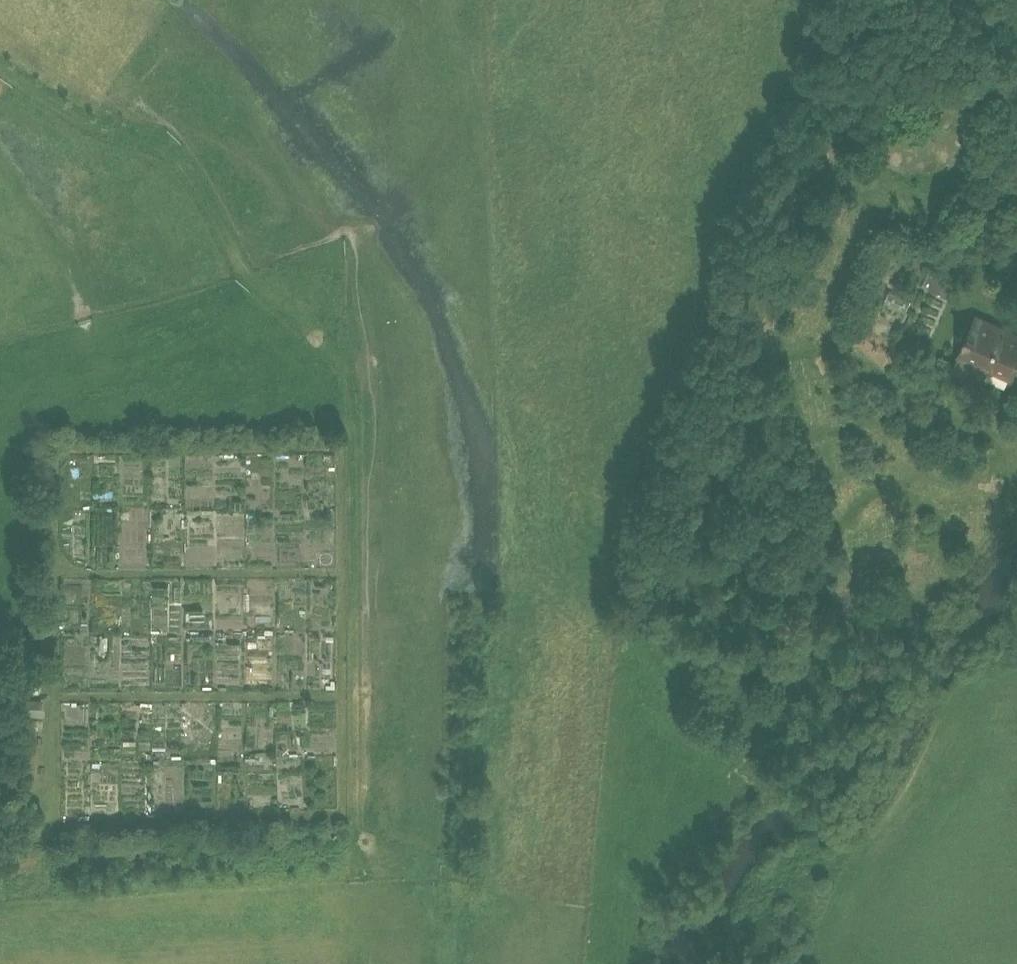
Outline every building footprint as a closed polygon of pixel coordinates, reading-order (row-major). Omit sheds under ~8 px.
[(947,292),(950,276),(931,272),(927,288),(947,292)] [(959,354),(991,369),(1011,378),(1016,364),(1016,335),(976,316),(959,354)]
